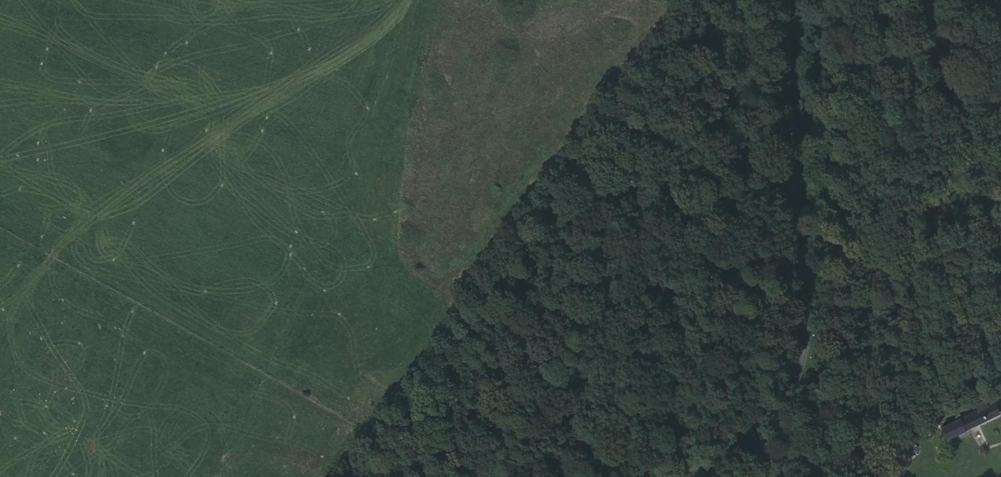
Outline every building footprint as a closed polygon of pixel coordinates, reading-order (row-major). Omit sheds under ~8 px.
[(984,407),(988,412),(995,408),(991,402),(984,407)] [(988,412),(971,422),(978,432),(1000,419),(1000,414),(996,406),(995,408),(988,412)] [(978,432),(971,422),(942,439),(949,450),(978,432)] [(915,450),(907,469),(916,473),(924,454),(915,450)] [(906,468),(903,476),(907,476),(914,476),(916,473),(907,469),(906,468)]
